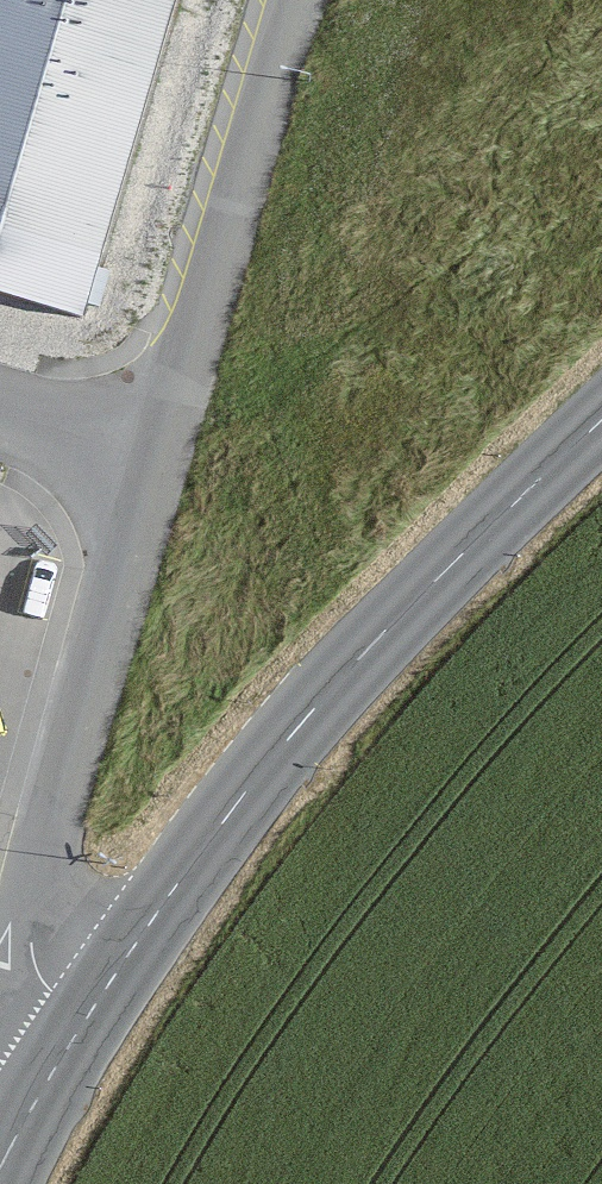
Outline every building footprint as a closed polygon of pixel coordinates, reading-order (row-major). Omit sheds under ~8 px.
[(82,316),(175,0),(0,0),(0,292),(82,316)]
